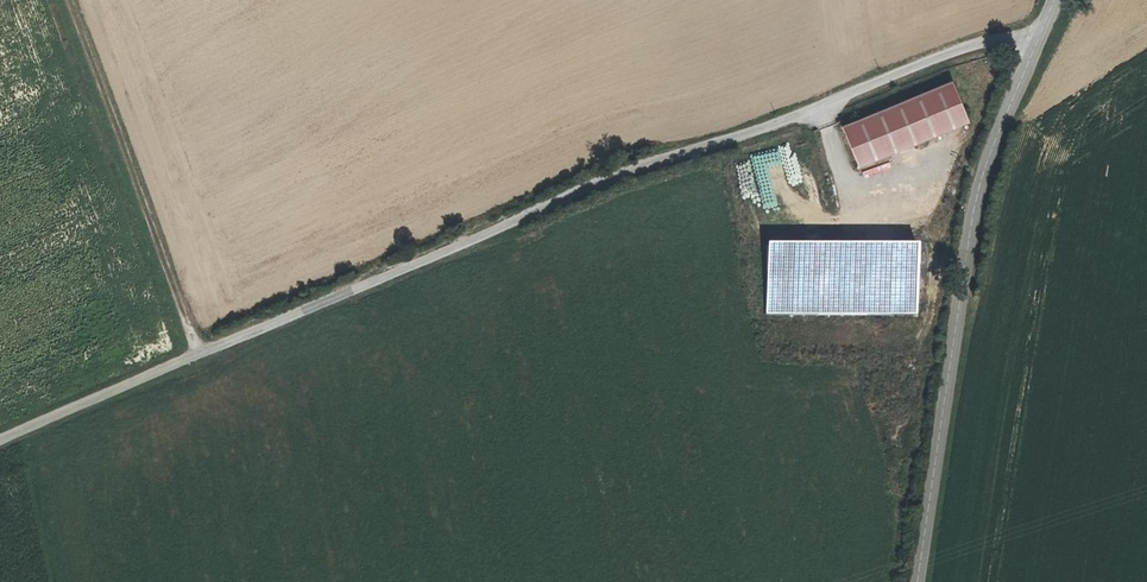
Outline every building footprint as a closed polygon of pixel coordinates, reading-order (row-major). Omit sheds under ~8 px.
[(952,85),(843,127),(859,169),(969,126),(952,85)]
